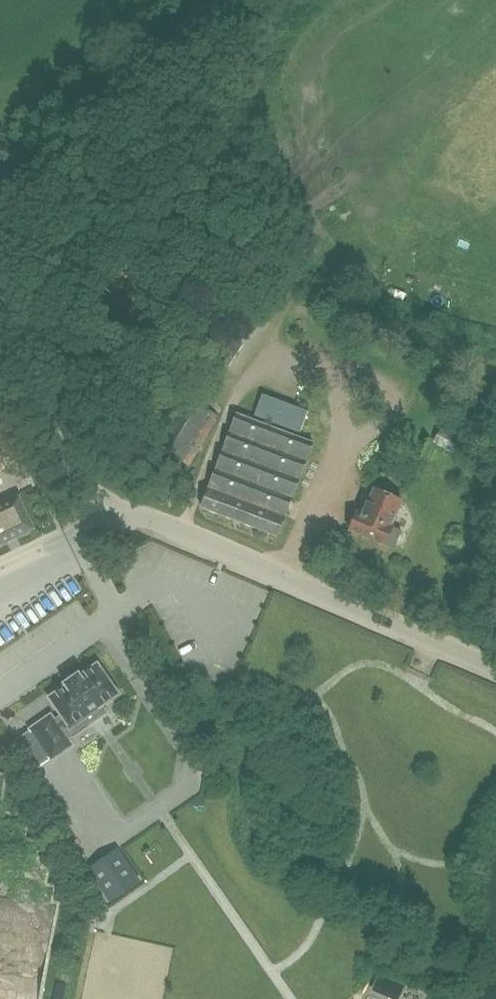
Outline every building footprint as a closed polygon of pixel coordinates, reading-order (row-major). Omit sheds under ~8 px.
[(234,302),(203,351),(228,366),(242,345),(234,340),(237,335),(245,340),(259,318),(234,302)] [(178,392),(147,441),(188,466),(217,417),(178,392)] [(253,415),(299,433),(307,410),(262,393),(253,415)] [(202,509),(277,537),(311,440),(239,414),(202,509)] [(442,429),(434,443),(454,454),(462,440),(442,429)] [(397,480),(402,471),(391,465),(387,474),(397,480)] [(363,537),(385,545),(394,549),(402,531),(393,527),(403,500),(374,489),(364,515),(357,512),(350,531),(353,532),(353,535),(362,538),(363,537)] [(19,500),(0,509),(0,547),(2,546),(2,543),(33,529),(19,500)] [(56,722),(52,716),(32,730),(53,760),(73,746),(64,733),(72,727),(73,729),(75,728),(85,720),(90,726),(108,713),(103,707),(119,695),(121,694),(119,693),(100,666),(99,664),(97,666),(81,677),(80,675),(67,684),(68,686),(52,697),(50,698),(52,700),(64,717),(56,722)] [(87,869),(108,900),(138,880),(117,849),(87,869)]
